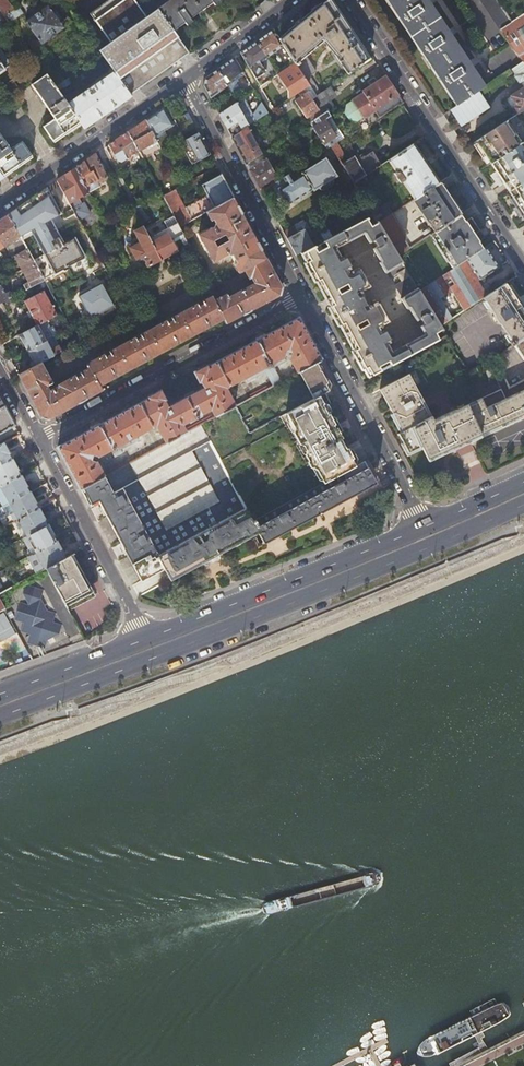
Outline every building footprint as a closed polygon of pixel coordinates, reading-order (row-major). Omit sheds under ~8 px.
[(9,22),(22,13),(16,4),(12,7),(6,0),(0,0),(0,10),(9,22)] [(98,50),(113,72),(128,93),(187,51),(172,29),(157,8),(144,17),(132,0),(107,0),(88,13),(109,43),(98,50)] [(156,7),(157,8),(172,29),(184,21),(186,24),(192,20),(190,17),(198,11),(200,14),(206,9),(204,7),(211,2),(213,4),(218,1),(218,0),(166,0),(156,7)] [(295,62),(299,69),(306,80),(308,83),(319,76),(305,56),(324,41),(335,54),(348,73),(370,59),(331,0),(329,0),(322,4),(321,3),(279,38),(284,45),(295,62)] [(486,86),(429,0),(386,0),(456,106),(478,91),(486,86)] [(500,29),(512,21),(498,0),(480,0),(499,29),(500,29)] [(49,38),(64,27),(47,5),(25,21),(41,43),(49,38)] [(512,21),(500,29),(522,62),(523,65),(523,13),(512,21)] [(66,25),(64,27),(49,38),(41,43),(38,45),(40,48),(68,28),(66,25)] [(240,53),(260,86),(277,74),(278,74),(267,57),(284,45),(279,38),(273,29),(240,53)] [(5,68),(4,67),(10,63),(0,47),(0,71),(5,68)] [(244,74),(234,57),(218,69),(227,86),(244,74)] [(278,74),(277,74),(292,97),(310,85),(308,83),(306,80),(302,83),(295,72),(299,69),(295,62),(278,74)] [(522,62),(511,68),(514,73),(514,75),(518,81),(520,82),(523,86),(507,96),(505,99),(511,107),(513,106),(517,113),(523,108),(523,65),(522,62)] [(227,86),(218,69),(206,78),(203,85),(210,98),(227,86)] [(68,104),(81,123),(85,128),(131,96),(128,93),(113,72),(68,104)] [(51,81),(45,73),(30,83),(54,118),(43,125),(54,141),(81,123),(68,104),(58,91),(55,86),(51,81)] [(59,75),(51,81),(55,86),(63,80),(59,75)] [(402,102),(385,77),(363,92),(364,93),(347,105),(345,112),(350,119),(358,121),(375,110),(380,117),(402,102)] [(63,80),(55,86),(58,91),(67,85),(63,80)] [(316,96),(322,92),(318,87),(313,90),(316,96)] [(456,106),(452,108),(462,124),(487,108),(480,98),(481,97),(478,91),(456,106)] [(234,105),(237,103),(230,92),(214,104),(220,115),(234,105)] [(327,112),(324,107),(318,111),(307,93),(295,101),(307,119),(307,118),(310,122),(311,122),(327,112)] [(234,105),(220,115),(231,137),(249,125),(256,120),(268,113),(262,103),(253,115),(244,98),(237,103),(234,105)] [(145,120),(154,137),(173,125),(163,107),(145,120)] [(327,112),(311,122),(314,127),(313,128),(324,145),(325,145),(327,149),(331,147),(332,146),(336,143),(344,138),(327,112)] [(138,150),(156,141),(145,120),(129,131),(138,150)] [(521,142),(506,120),(475,140),(490,163),(521,142)] [(246,165),(264,153),(249,125),(231,137),(246,165)] [(129,131),(109,145),(117,160),(121,161),(139,150),(138,150),(129,131)] [(183,148),(191,164),(210,154),(198,132),(183,140),(186,146),(183,148)] [(5,175),(33,156),(22,140),(11,148),(0,133),(0,167),(5,175)] [(521,142),(490,163),(496,171),(490,175),(499,185),(503,183),(508,190),(523,180),(523,140),(521,142)] [(332,146),(331,147),(338,158),(343,155),(336,143),(332,146)] [(414,144),(389,161),(398,174),(396,176),(402,185),(404,184),(414,199),(439,183),(414,144)] [(354,157),(342,165),(354,184),(382,165),(372,149),(355,160),(354,157)] [(276,177),(264,153),(246,165),(259,188),(276,177)] [(95,154),(75,168),(88,191),(98,185),(97,183),(105,179),(105,176),(100,167),(101,166),(95,154)] [(302,172),(299,168),(275,183),(279,189),(278,189),(288,205),(313,190),(314,192),(319,188),(321,191),(324,191),(332,186),(334,182),(332,180),(337,177),(326,158),(302,172)] [(88,191),(75,168),(57,180),(69,202),(88,192),(88,191)] [(234,198),(221,174),(202,184),(214,208),(234,198)] [(508,190),(523,214),(523,180),(508,190)] [(439,183),(414,199),(414,200),(434,232),(460,215),(439,183)] [(60,212),(47,187),(8,214),(19,234),(30,229),(43,253),(33,259),(43,278),(62,268),(64,269),(68,267),(68,265),(85,256),(74,236),(63,242),(50,217),(60,212)] [(162,195),(172,213),(179,226),(191,220),(184,207),(174,189),(162,195)] [(184,207),(191,220),(206,212),(212,209),(205,196),(184,207)] [(234,259),(235,262),(233,263),(238,272),(244,269),(266,257),(234,198),(214,208),(212,209),(206,212),(210,220),(213,219),(217,227),(216,230),(200,238),(215,266),(231,257),(234,259)] [(385,204),(372,213),(372,214),(377,222),(378,224),(390,216),(392,214),(385,204)] [(179,226),(172,213),(144,228),(149,237),(161,259),(174,252),(183,248),(189,244),(179,226)] [(8,214),(0,219),(0,249),(6,245),(7,248),(16,242),(22,251),(13,256),(27,282),(22,284),(25,289),(35,284),(44,279),(43,278),(33,259),(19,234),(8,214)] [(393,214),(392,214),(390,216),(410,248),(412,246),(393,214)] [(448,261),(453,268),(466,260),(468,259),(483,248),(479,241),(475,235),(481,231),(471,217),(465,221),(460,215),(434,232),(431,234),(435,241),(434,241),(447,262),(448,261)] [(390,216),(378,224),(397,256),(410,248),(390,216)] [(419,291),(397,256),(378,224),(377,222),(371,225),(367,217),(332,237),(324,241),(326,246),(316,251),(314,247),(301,254),(368,377),(380,370),(378,365),(388,360),(391,365),(438,339),(434,332),(441,328),(440,326),(419,291)] [(295,228),(293,226),(283,232),(295,255),(322,240),(320,236),(316,235),(314,230),(311,232),(305,222),(295,228)] [(144,228),(143,227),(134,231),(140,242),(130,248),(136,259),(142,256),(147,267),(161,259),(149,237),(144,228)] [(116,244),(111,234),(104,238),(109,248),(116,244)] [(191,248),(189,244),(183,248),(199,278),(205,275),(196,258),(191,248)] [(196,246),(191,248),(196,258),(201,256),(196,246)] [(468,259),(481,279),(499,267),(485,247),(483,248),(468,259)] [(52,382),(41,362),(35,365),(18,374),(41,417),(48,419),(102,390),(100,386),(224,319),(226,324),(279,295),(282,287),(266,257),(244,269),(249,278),(251,277),(254,282),(228,296),(227,293),(215,299),(213,295),(86,363),(89,368),(58,384),(59,385),(50,390),(47,385),(52,382)] [(466,260),(479,280),(481,279),(468,259),(466,260)] [(419,291),(440,326),(483,297),(488,294),(479,280),(466,260),(453,268),(419,291)] [(129,269),(132,275),(141,270),(138,264),(129,269)] [(46,284),(44,279),(35,284),(37,288),(40,288),(46,284)] [(101,282),(78,294),(90,317),(113,305),(101,282)] [(523,336),(523,310),(506,282),(488,294),(483,297),(493,314),(495,317),(497,320),(497,321),(498,321),(498,322),(499,322),(511,341),(509,342),(511,345),(513,343),(523,336)] [(10,297),(7,292),(4,294),(0,285),(0,302),(10,297)] [(41,323),(57,315),(43,290),(24,301),(37,325),(41,323)] [(316,362),(321,359),(298,317),(216,361),(229,385),(245,376),(247,381),(265,371),(268,377),(272,385),(280,381),(276,373),(274,374),(273,371),(275,369),(273,367),(285,361),(283,357),(284,356),(288,357),(296,372),(298,372),(316,362)] [(27,350),(45,340),(41,331),(44,329),(41,323),(37,325),(19,335),(27,350)] [(466,335),(455,339),(463,361),(474,357),(466,335)] [(513,343),(523,360),(523,336),(513,343)] [(51,349),(54,348),(49,338),(45,340),(51,349)] [(41,362),(62,351),(59,345),(54,348),(51,349),(45,340),(27,350),(35,365),(41,362)] [(57,447),(80,489),(103,476),(104,476),(96,461),(97,456),(98,456),(100,460),(112,454),(114,457),(122,452),(120,449),(138,439),(143,437),(158,427),(166,442),(186,432),(182,424),(188,420),(190,422),(202,416),(201,413),(211,408),(215,416),(233,406),(234,406),(225,387),(229,385),(216,361),(207,366),(206,365),(195,371),(194,373),(199,381),(200,381),(204,387),(167,407),(164,401),(165,400),(165,399),(160,391),(159,390),(148,396),(148,398),(57,447)] [(252,520),(354,465),(338,435),(341,434),(339,430),(336,432),(335,430),(333,426),(344,420),(346,419),(336,400),(322,407),(322,406),(329,402),(324,392),(328,390),(325,383),(326,382),(320,370),(318,370),(319,368),(316,362),(298,372),(312,397),(247,432),(233,406),(215,416),(200,424),(252,520)] [(434,422),(409,374),(380,390),(388,404),(402,431),(398,434),(403,444),(408,453),(421,447),(427,459),(472,438),(497,426),(522,414),(523,413),(523,378),(509,387),(434,422)] [(0,398),(0,432),(14,424),(0,398)] [(344,420),(333,426),(335,430),(346,424),(344,420)] [(373,484),(361,461),(354,465),(252,520),(200,424),(186,432),(166,442),(130,462),(138,478),(112,491),(103,476),(80,489),(89,505),(98,500),(142,580),(164,568),(170,580),(257,533),(263,543),(373,484)] [(0,444),(0,465),(10,460),(7,454),(9,453),(4,442),(0,444)] [(10,460),(0,465),(0,486),(20,476),(17,470),(18,469),(13,458),(10,460)] [(20,476),(0,486),(0,488),(8,503),(29,492),(26,486),(27,486),(22,475),(20,476)] [(30,491),(29,492),(8,503),(17,519),(38,508),(35,503),(36,502),(30,491)] [(38,508),(17,519),(22,529),(18,531),(22,538),(26,536),(47,525),(44,519),(45,519),(39,508),(38,508)] [(48,524),(47,525),(26,536),(35,552),(56,541),(53,536),(54,535),(48,524)] [(57,541),(56,541),(35,552),(27,556),(36,573),(43,568),(44,568),(64,557),(61,552),(62,551),(57,541)] [(72,553),(64,557),(44,568),(68,611),(95,596),(72,553)] [(22,593),(28,604),(17,610),(36,645),(59,633),(34,586),(22,593)] [(13,630),(2,612),(0,614),(0,638),(13,630)]
